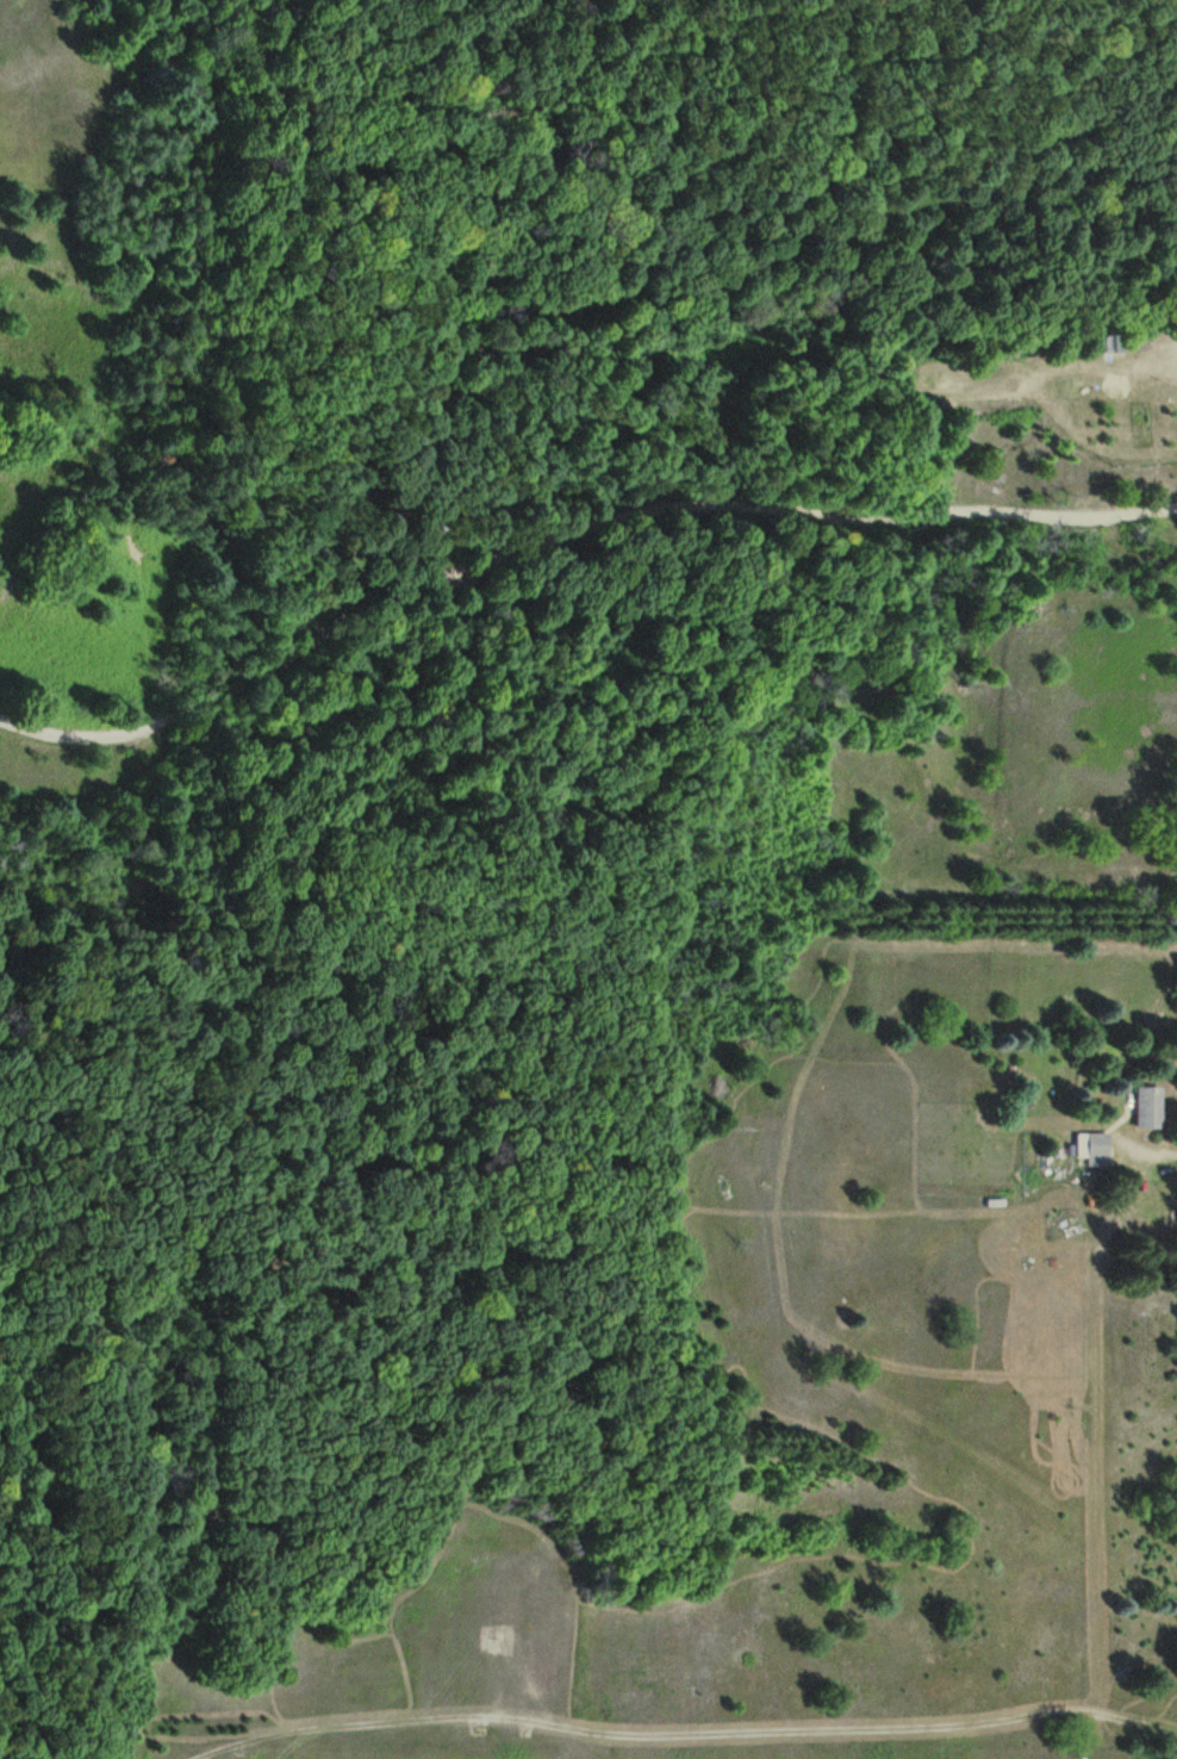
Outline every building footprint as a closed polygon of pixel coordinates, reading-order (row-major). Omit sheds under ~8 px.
[(1124,353),(1124,335),(1104,335),(1104,353),(1124,353)] [(1160,1087),(1134,1087),(1134,1128),(1160,1128),(1160,1087)] [(1085,1165),(1108,1165),(1108,1133),(1085,1133),(1085,1165)]
